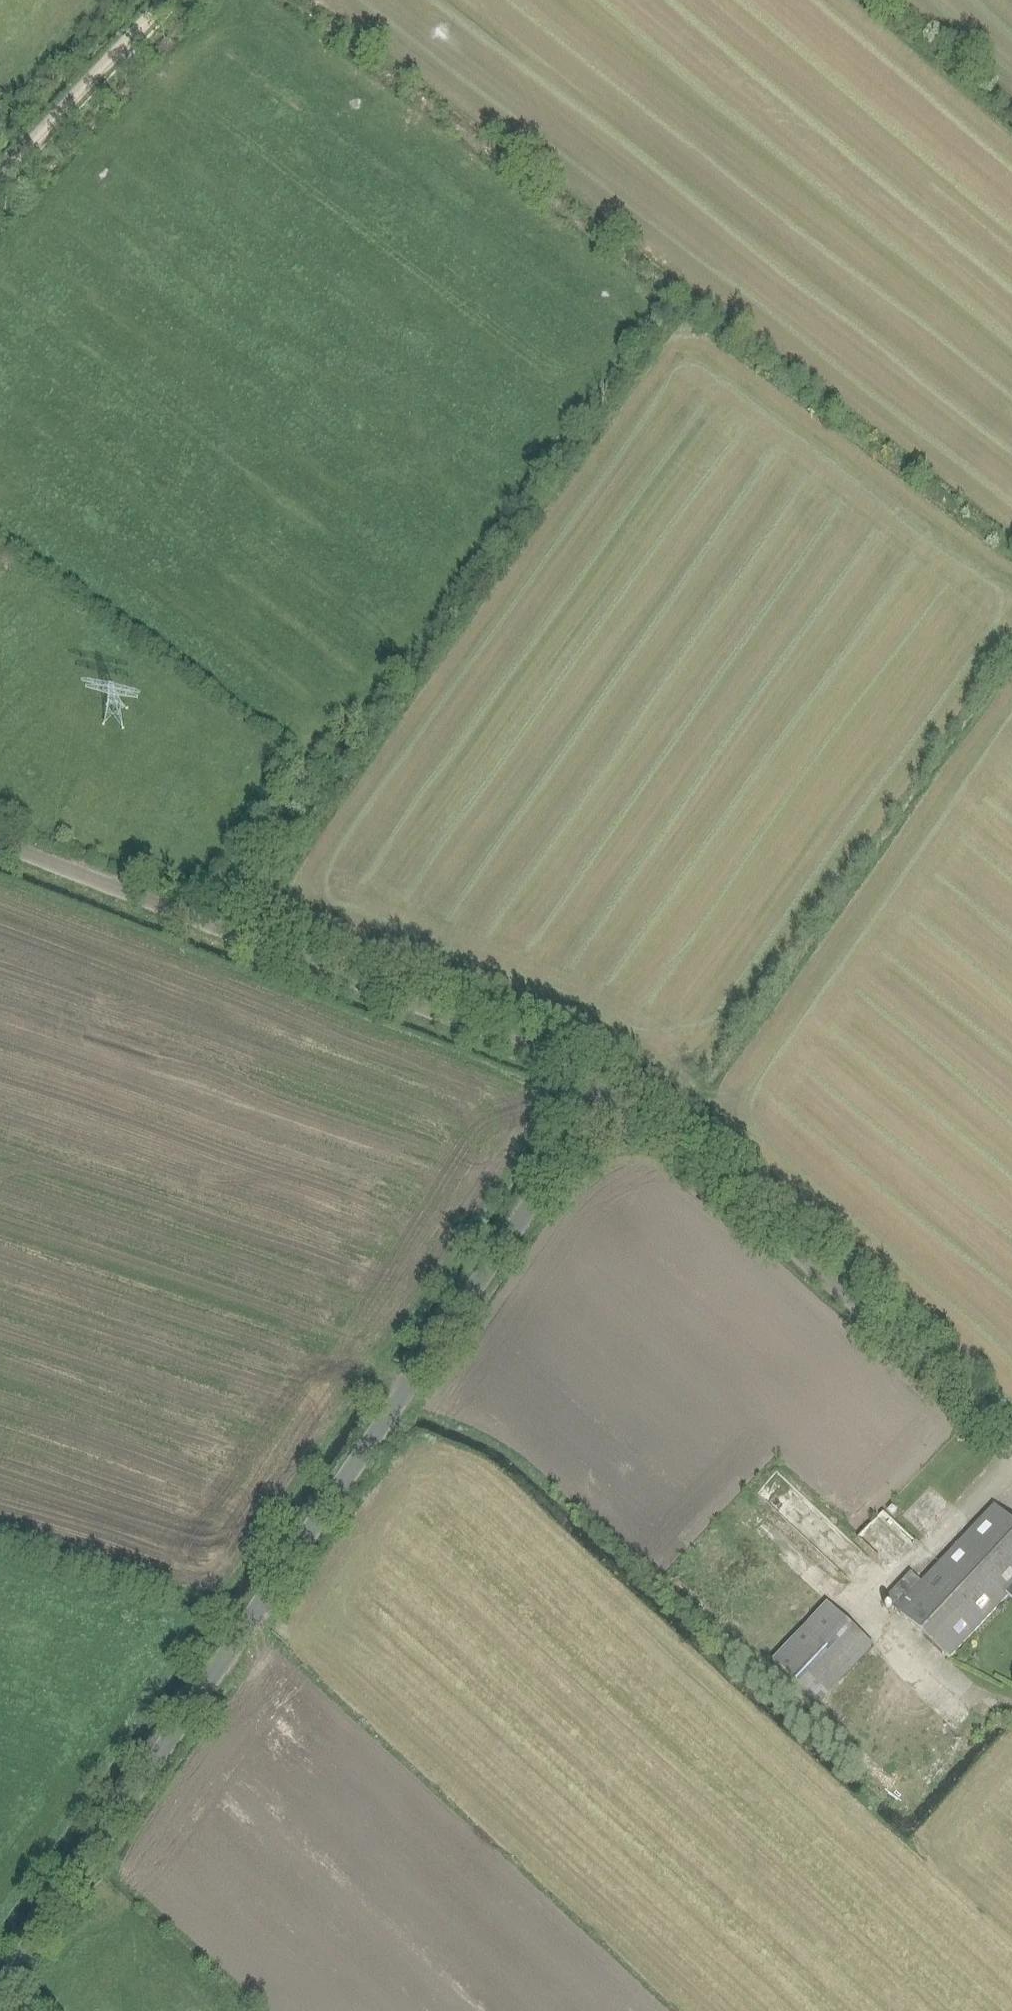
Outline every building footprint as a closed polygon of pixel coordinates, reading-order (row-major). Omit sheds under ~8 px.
[(993,1504),(920,1583),(909,1574),(885,1600),(949,1659),(1008,1595),(1011,1599),(1011,1522),(993,1504)] [(888,1567),(912,1541),(881,1511),(856,1538),(888,1567)] [(827,1603),(773,1662),(819,1705),(874,1646),(827,1603)] [(918,1791),(933,1778),(918,1761),(903,1774),(918,1791)]
